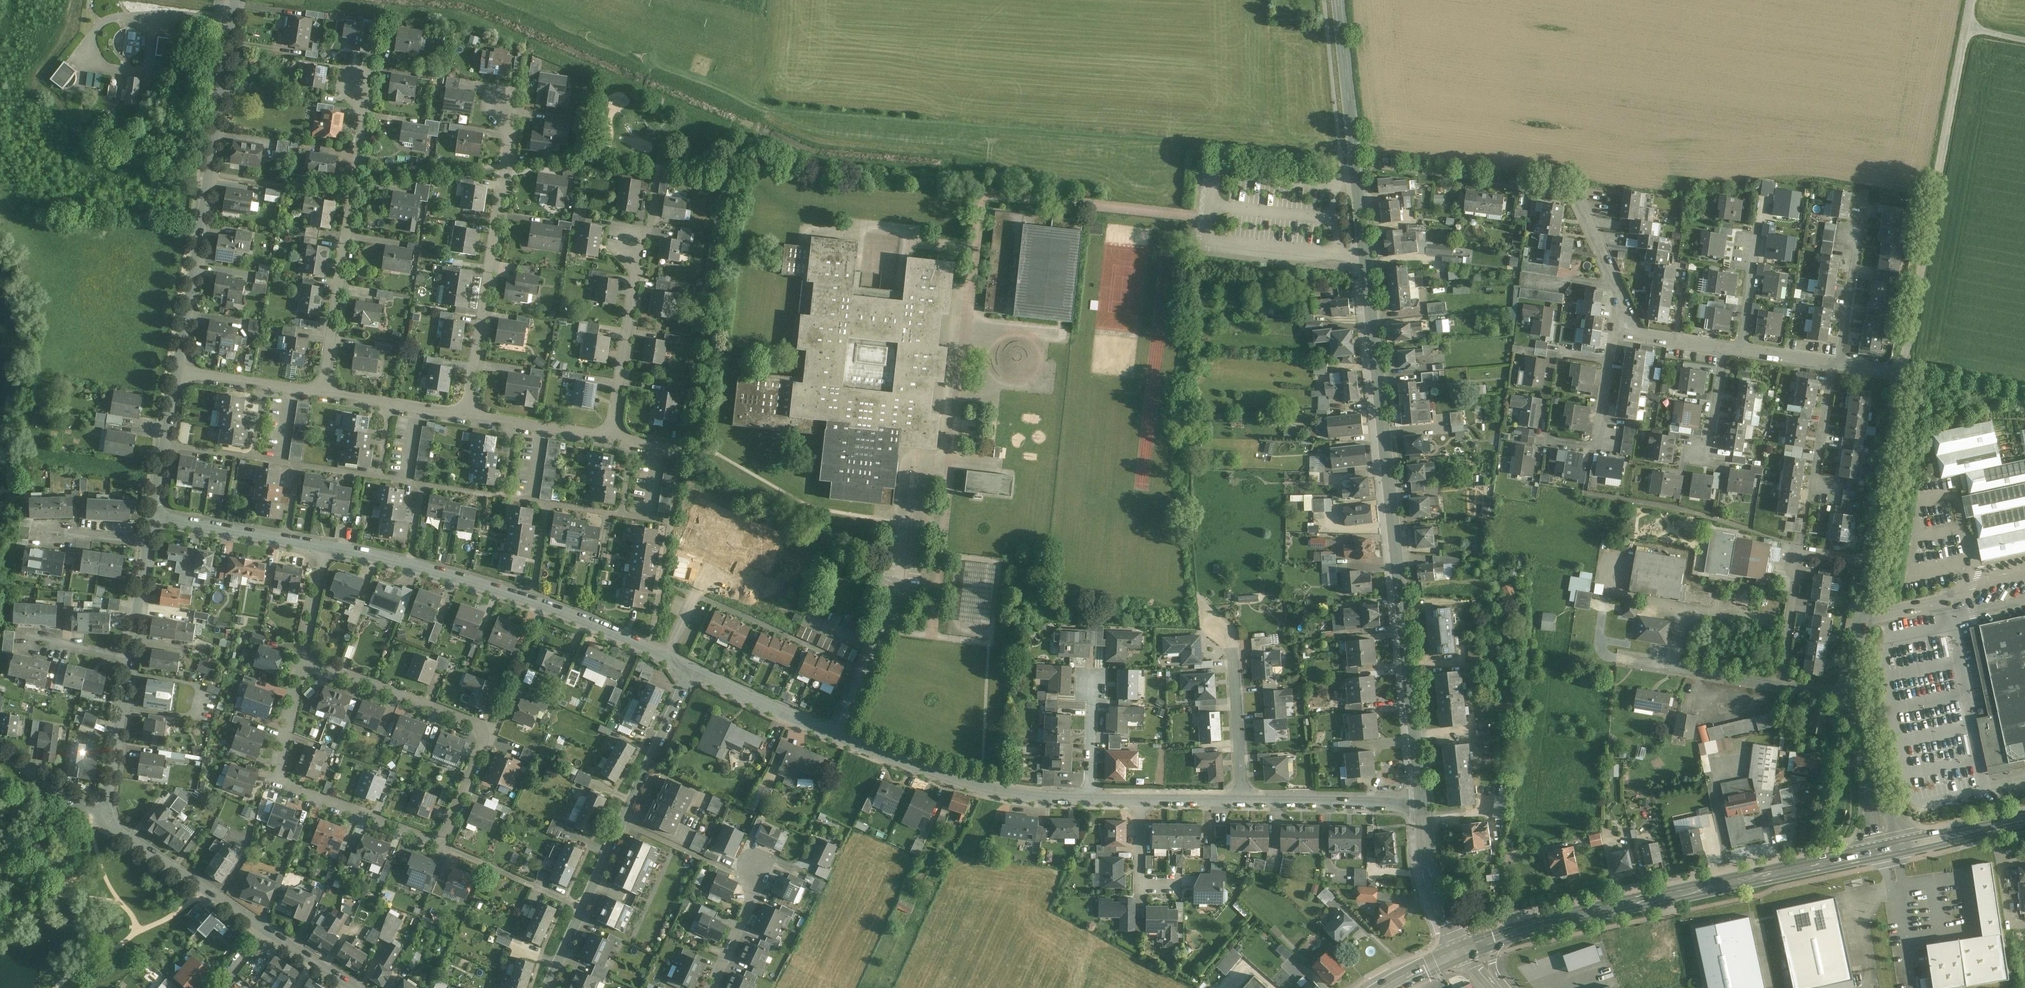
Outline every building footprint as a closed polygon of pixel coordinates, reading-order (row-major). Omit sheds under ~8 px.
[(324,13),(307,11),(306,16),(324,19),(324,13)] [(311,20),(290,17),(289,18),(286,17),(284,30),(288,31),(309,34),(311,20)] [(373,25),(357,23),(356,24),(346,22),(343,37),(354,39),(352,51),(369,54),(373,33),(374,25),(373,25)] [(396,24),(390,23),(388,36),(394,37),(396,24)] [(140,51),(143,46),(145,46),(145,43),(145,39),(144,36),(142,37),(138,32),(133,29),(127,28),(121,29),(117,33),(114,38),(113,44),(115,50),(119,54),(124,57),(130,57),(136,55),(140,51)] [(421,32),(407,30),(406,35),(399,34),(397,49),(409,51),(410,48),(418,50),(421,32)] [(309,34),(288,31),(285,45),(307,48),(309,34)] [(180,40),(158,38),(156,56),(178,59),(180,40)] [(495,54),(484,52),(481,72),(499,75),(499,73),(509,74),(512,56),(504,55),(505,51),(495,50),(495,54)] [(77,72),(64,62),(50,80),(63,90),(77,72)] [(539,63),(531,62),(529,75),(537,76),(539,63)] [(328,68),(307,65),(304,85),(325,88),(328,68)] [(86,84),(100,87),(103,74),(89,71),(86,84)] [(432,74),(420,73),(419,79),(431,81),(432,74)] [(418,78),(393,74),(390,92),(391,92),(390,101),(403,103),(404,94),(415,96),(418,78)] [(568,79),(541,74),(540,84),(542,84),(539,104),(547,105),(547,106),(549,107),(549,106),(556,107),(559,91),(565,92),(568,79)] [(461,79),(448,77),(446,89),(447,89),(459,90),(461,79)] [(139,79),(130,78),(126,105),(129,105),(136,106),(139,79)] [(118,87),(110,85),(108,96),(116,98),(118,87)] [(459,90),(447,89),(444,109),(472,114),(475,93),(459,90)] [(334,106),(318,103),(317,111),(324,112),(324,111),(333,113),(334,106)] [(333,113),(324,111),(324,112),(322,123),(315,129),(314,136),(326,138),(326,136),(340,138),(341,127),(339,126),(341,114),(333,113)] [(588,120),(576,118),(575,125),(587,126),(588,120)] [(440,122),(427,120),(426,126),(429,127),(439,129),(440,122)] [(569,123),(546,120),(544,135),(543,140),(552,141),(566,143),(569,123)] [(426,126),(403,123),(405,124),(402,141),(403,141),(403,140),(415,142),(414,150),(425,152),(428,136),(429,127),(426,126)] [(439,129),(429,127),(428,136),(438,137),(439,129)] [(463,131),(460,131),(456,153),(457,153),(457,152),(480,155),(483,135),(463,131)] [(544,135),(533,133),(532,143),(534,143),(533,149),(550,152),(552,141),(543,140),(544,135)] [(290,141),(278,140),(276,151),(276,152),(282,152),(288,153),(290,141)] [(248,144),(234,142),(231,162),(245,164),(248,144)] [(315,146),(300,143),(299,149),(314,152),(315,146)] [(263,146),(248,144),(245,164),(260,166),(263,146)] [(276,151),(274,151),(273,160),(281,161),(282,152),(276,152),(276,151)] [(337,157),(314,153),(311,171),(334,175),(337,157)] [(580,169),(565,167),(564,175),(579,177),(580,169)] [(651,174),(644,173),(642,188),(649,189),(651,174)] [(568,179),(539,175),(536,193),(541,193),(539,202),(541,204),(562,207),(564,197),(565,197),(568,179)] [(475,176),(462,177),(460,184),(466,185),(474,186),(475,176)] [(669,177),(661,176),(658,193),(666,194),(669,177)] [(641,182),(621,179),(617,209),(636,212),(641,182)] [(1380,194),(1386,193),(1409,191),(1408,180),(1393,181),(1393,179),(1379,180),(1380,194)] [(430,185),(418,183),(417,190),(429,192),(430,185)] [(474,186),(466,185),(463,206),(482,209),(485,188),(474,186)] [(254,192),(227,188),(224,206),(238,208),(238,212),(250,214),(254,192)] [(282,191),(267,189),(266,194),(281,197),(282,191)] [(429,192),(417,190),(416,196),(420,197),(420,198),(428,199),(429,192)] [(1800,193),(1777,190),(1773,215),(1793,218),(1795,202),(1799,203),(1800,193)] [(1641,193),(1625,191),(1623,204),(1640,207),(1641,193)] [(1851,193),(1834,191),(1832,204),(1849,206),(1851,193)] [(1491,195),(1467,192),(1465,210),(1489,213),(1491,195)] [(416,196),(394,193),(391,215),(392,217),(408,220),(407,229),(415,230),(416,221),(417,221),(420,198),(420,197),(416,196)] [(1505,197),(1491,195),(1489,213),(1503,215),(1505,197)] [(1443,196),(1435,196),(1434,206),(1443,206),(1443,196)] [(1744,199),(1720,196),(1718,210),(1722,211),(1721,219),(1735,221),(1741,222),(1744,199)] [(336,203),(306,198),(304,209),(314,210),(312,225),(320,227),(330,228),(333,209),(335,210),(336,203)] [(687,201),(666,198),(663,216),(684,220),(687,201)] [(1399,202),(1382,204),(1384,223),(1398,221),(1398,216),(1400,215),(1399,202)] [(1565,206),(1544,203),(1544,204),(1545,204),(1542,220),(1541,219),(1541,220),(1562,223),(1565,206)] [(1640,207),(1623,204),(1621,219),(1632,220),(1638,221),(1640,207)] [(1849,206),(1832,204),(1830,217),(1847,219),(1849,206)] [(1890,207),(1879,205),(1878,213),(1884,213),(1889,213),(1890,207)] [(1088,224),(998,213),(995,245),(986,318),(1072,328),(1076,329),(1088,224)] [(1889,213),(1884,213),(1882,227),(1900,230),(1903,215),(1889,213)] [(586,217),(573,215),(572,223),(583,224),(583,223),(585,224),(586,217)] [(1735,221),(1723,219),(1722,228),(1734,230),(1735,221)] [(1562,223),(1541,220),(1542,221),(1540,233),(1539,233),(1539,234),(1554,236),(1560,237),(1561,233),(1559,233),(1560,223),(1562,224),(1562,223)] [(1638,221),(1632,220),(1630,234),(1640,235),(1651,236),(1652,223),(1638,221)] [(572,223),(559,221),(558,227),(563,228),(563,229),(571,230),(572,223)] [(558,227),(532,223),(532,224),(534,224),(532,237),(534,237),(532,244),(534,247),(559,251),(563,229),(563,228),(558,227)] [(585,224),(583,223),(583,224),(582,236),(579,236),(576,253),(597,256),(602,226),(585,224)] [(1104,225),(1093,224),(1091,235),(1103,236),(1104,225)] [(312,225),(312,227),(307,227),(305,237),(318,239),(320,227),(312,225)] [(1427,226),(1407,225),(1407,232),(1407,233),(1416,232),(1426,233),(1427,226)] [(1777,226),(1770,225),(1769,237),(1771,237),(1771,234),(1776,235),(1777,226)] [(467,229),(458,227),(458,228),(455,227),(451,252),(475,255),(479,231),(467,229)] [(1900,230),(1882,227),(1880,241),(1884,242),(1898,244),(1898,243),(1900,230)] [(1403,230),(1384,232),(1386,245),(1417,241),(1416,232),(1407,233),(1403,234),(1403,230)] [(692,233),(678,231),(677,240),(681,241),(681,242),(690,243),(692,233)] [(253,235),(238,232),(237,239),(252,241),(253,235)] [(1721,234),(1703,232),(1701,244),(1702,244),(1702,242),(1710,243),(1708,256),(1705,256),(1705,257),(1714,258),(1713,259),(1716,259),(1716,258),(1724,259),(1727,235),(1721,234)] [(1776,235),(1771,234),(1771,237),(1768,258),(1786,261),(1787,248),(1795,249),(1797,238),(1776,235)] [(1651,236),(1640,235),(1640,236),(1641,236),(1640,241),(1639,241),(1639,242),(1640,242),(1639,248),(1638,247),(1638,249),(1648,250),(1659,251),(1661,237),(1651,236)] [(237,239),(219,236),(215,260),(233,263),(235,252),(237,252),(237,249),(250,251),(252,241),(237,239)] [(1560,237),(1554,236),(1552,251),(1573,254),(1575,240),(1560,237)] [(318,239),(305,237),(304,245),(308,245),(317,247),(318,239)] [(677,240),(662,238),(659,258),(678,261),(681,242),(681,241),(677,240)] [(903,293),(862,288),(863,274),(855,273),(858,244),(812,239),(811,248),(784,246),(781,276),(803,278),(799,316),(796,316),(793,346),(798,346),(797,351),(807,352),(804,379),(758,374),(758,378),(738,376),(733,426),(816,435),(817,420),(827,421),(826,429),(825,429),(820,481),(831,482),(830,499),(893,506),(899,455),(898,455),(899,447),(936,451),(940,416),(931,415),(934,382),(943,383),(947,349),(938,348),(941,315),(948,316),(953,264),(907,259),(903,293)] [(1417,241),(1386,245),(1387,257),(1419,253),(1417,241)] [(421,244),(408,242),(407,250),(412,250),(412,251),(420,252),(421,244)] [(1898,244),(1884,242),(1882,255),(1901,258),(1903,244),(1898,243),(1898,244)] [(317,247),(308,245),(304,273),(324,276),(329,248),(317,247)] [(1443,246),(1428,245),(1427,254),(1433,255),(1433,253),(1443,254),(1443,246)] [(407,250),(386,246),(384,265),(394,267),(393,270),(409,272),(412,251),(412,250),(407,250)] [(1454,247),(1443,246),(1443,254),(1453,255),(1454,247)] [(1833,249),(1822,247),(1821,255),(1823,255),(1832,256),(1833,249)] [(1659,251),(1648,250),(1648,251),(1647,256),(1647,257),(1646,263),(1646,262),(1646,263),(1655,265),(1666,266),(1667,266),(1669,252),(1659,251)] [(1573,254),(1552,251),(1549,266),(1553,266),(1559,267),(1570,269),(1573,254)] [(1832,256),(1823,255),(1821,268),(1838,270),(1840,257),(1832,256)] [(1901,258),(1882,255),(1880,269),(1898,272),(1901,258)] [(1443,256),(1443,263),(1463,265),(1464,258),(1443,256)] [(1772,266),(1759,264),(1757,277),(1765,278),(1766,272),(1771,273),(1772,266)] [(531,267),(519,265),(518,271),(531,273),(531,267)] [(1666,266),(1655,265),(1656,265),(1654,278),(1653,278),(1674,282),(1675,278),(1673,277),(1674,268),(1676,268),(1676,267),(1667,266),(1666,266)] [(1408,266),(1388,268),(1390,291),(1391,291),(1393,290),(1410,288),(1409,277),(1408,266)] [(1838,270),(1821,268),(1819,281),(1836,284),(1838,270)] [(607,273),(592,270),(591,277),(599,278),(606,279),(607,273)] [(1738,275),(1710,271),(1707,293),(1735,297),(1738,275)] [(269,274),(257,272),(255,284),(267,286),(269,274)] [(460,274),(448,272),(448,273),(446,286),(441,285),(438,303),(443,304),(456,306),(467,308),(472,276),(460,274)] [(1771,273),(1766,272),(1765,278),(1762,296),(1777,298),(1779,285),(1786,286),(1785,288),(1786,288),(1788,276),(1771,273)] [(231,276),(218,274),(214,295),(222,296),(221,302),(227,303),(226,307),(231,276)] [(539,277),(519,274),(517,276),(517,278),(518,279),(517,284),(516,284),(516,283),(510,282),(508,284),(506,297),(507,299),(514,300),(514,297),(521,298),(521,300),(523,300),(523,298),(528,299),(529,293),(536,294),(539,277)] [(1423,275),(1409,277),(1410,288),(1424,287),(1423,275)] [(245,281),(231,279),(232,276),(231,276),(226,307),(233,308),(234,302),(241,303),(245,281)] [(606,279),(599,278),(595,301),(615,304),(616,295),(615,295),(617,280),(606,279)] [(1674,282),(1653,278),(1653,279),(1654,279),(1652,292),(1651,292),(1672,296),(1673,291),(1671,291),(1672,282),(1674,282)] [(1819,281),(1810,280),(1809,291),(1809,292),(1810,292),(1815,293),(1815,295),(1824,296),(1834,297),(1836,284),(1819,281)] [(1878,282),(1874,281),(1872,295),(1890,298),(1892,284),(1889,283),(1878,282)] [(316,287),(303,285),(299,311),(318,314),(322,288),(316,287)] [(1604,289),(1587,287),(1585,301),(1602,303),(1604,289)] [(1410,288),(1393,290),(1391,291),(1393,309),(1394,309),(1395,311),(1412,309),(1412,307),(1414,307),(1414,301),(1411,301),(1410,288)] [(391,292),(378,290),(376,297),(390,299),(391,292)] [(1672,296),(1651,292),(1651,293),(1652,293),(1650,306),(1649,305),(1649,306),(1670,309),(1671,305),(1669,305),(1670,296),(1672,296)] [(664,293),(662,295),(661,298),(655,297),(654,304),(651,303),(650,313),(659,315),(659,316),(664,317),(665,312),(672,313),(673,305),(675,305),(676,297),(668,296),(666,293),(664,293)] [(1564,294),(1557,293),(1555,303),(1563,304),(1564,294)] [(1890,298),(1872,295),(1870,308),(1870,309),(1880,310),(1888,311),(1890,298)] [(1739,299),(1726,297),(1726,304),(1738,305),(1739,299)] [(1331,301),(1330,301),(1332,312),(1332,317),(1350,315),(1348,299),(1331,301)] [(1314,302),(1313,302),(1314,314),(1315,315),(1332,312),(1330,301),(1331,301),(1331,300),(1314,302)] [(1602,303),(1585,301),(1583,315),(1587,315),(1600,317),(1602,303)] [(383,306),(357,302),(354,323),(365,324),(366,320),(380,322),(383,306)] [(1314,302),(1306,302),(1306,313),(1314,314),(1313,302),(1314,302)] [(1446,302),(1428,304),(1429,316),(1447,314),(1446,302)] [(1835,304),(1823,302),(1822,308),(1832,310),(1834,311),(1835,304)] [(1759,304),(1753,303),(1751,314),(1758,315),(1759,304)] [(1738,305),(1726,304),(1725,310),(1733,311),(1733,312),(1737,312),(1738,305)] [(1554,309),(1525,305),(1523,315),(1534,317),(1532,335),(1550,338),(1554,309)] [(1670,309),(1649,306),(1649,307),(1650,307),(1648,320),(1647,320),(1668,324),(1670,309)] [(1725,310),(1708,308),(1706,318),(1714,319),(1712,330),(1710,329),(1710,330),(1719,331),(1719,332),(1721,333),(1722,332),(1730,333),(1733,312),(1733,311),(1725,310)] [(1822,308),(1815,308),(1813,321),(1830,323),(1832,311),(1832,310),(1822,308)] [(1783,315),(1760,311),(1757,333),(1779,336),(1783,315)] [(454,314),(441,312),(440,319),(445,320),(453,321),(454,314)] [(1306,313),(1301,313),(1301,321),(1305,321),(1314,322),(1314,315),(1315,315),(1314,314),(1306,313)] [(1600,317),(1587,315),(1585,329),(1602,331),(1604,318),(1600,317)] [(530,318),(518,316),(517,322),(527,324),(526,327),(529,328),(530,318)] [(453,321),(445,320),(440,347),(460,350),(465,323),(453,321)] [(517,322),(502,320),(499,341),(514,343),(514,342),(521,343),(522,335),(525,335),(526,327),(527,324),(517,322)] [(1448,320),(1437,321),(1439,333),(1449,332),(1448,320)] [(1867,320),(1866,320),(1864,334),(1883,337),(1885,323),(1878,322),(1867,320)] [(224,324),(210,321),(207,343),(213,344),(212,350),(219,351),(219,355),(224,324)] [(1314,322),(1305,321),(1305,330),(1323,329),(1323,323),(1314,322)] [(1830,323),(1813,321),(1811,333),(1809,332),(1808,340),(1816,341),(1817,334),(1829,336),(1829,335),(1828,335),(1830,323)] [(600,324),(588,322),(586,334),(598,336),(600,324)] [(1411,323),(1394,325),(1396,341),(1413,339),(1412,331),(1422,330),(1422,323),(1411,324),(1411,323)] [(237,330),(224,328),(224,324),(219,355),(226,356),(227,350),(234,351),(235,344),(241,345),(243,344),(244,339),(242,337),(236,336),(237,330)] [(297,327),(284,325),(282,337),(286,337),(295,339),(297,327)] [(1602,331),(1585,329),(1582,344),(1599,346),(1602,331)] [(1333,358),(1347,357),(1356,356),(1353,330),(1333,332),(1333,330),(1315,332),(1316,344),(1331,343),(1333,358)] [(598,336),(586,334),(582,360),(606,364),(610,338),(598,336)] [(1829,336),(1817,334),(1816,341),(1828,343),(1829,336)] [(1883,337),(1864,334),(1862,348),(1881,351),(1883,337)] [(680,337),(668,335),(666,335),(665,341),(679,343),(680,337)] [(295,339),(286,337),(282,337),(279,336),(277,349),(283,350),(306,353),(308,341),(295,339)] [(666,342),(646,338),(642,361),(663,364),(666,342)] [(1549,343),(1537,341),(1535,349),(1547,351),(1549,343)] [(389,344),(376,342),(375,348),(380,349),(388,351),(389,344)] [(375,348),(356,345),(354,357),(356,357),(354,369),(377,373),(380,349),(375,348)] [(1647,351),(1627,348),(1624,362),(1645,365),(1647,351)] [(1547,351),(1535,349),(1535,355),(1546,357),(1547,351)] [(306,353),(283,350),(280,363),(302,366),(304,353),(306,354),(306,353)] [(1423,350),(1399,352),(1400,361),(1398,361),(1399,366),(1401,366),(1401,367),(1408,366),(1408,370),(1417,369),(1416,356),(1423,355),(1423,350)] [(543,368),(547,362),(539,355),(534,361),(543,368)] [(441,358),(428,356),(426,365),(431,365),(440,366),(441,358)] [(1546,360),(1529,357),(1524,385),(1542,388),(1546,360)] [(1327,363),(1315,362),(1315,374),(1327,374),(1327,363)] [(1645,365),(1624,362),(1622,376),(1643,379),(1645,365)] [(1596,368),(1572,364),(1570,377),(1571,377),(1572,375),(1580,376),(1578,387),(1577,387),(1577,390),(1592,392),(1593,385),(1596,368)] [(440,366),(431,365),(428,387),(448,391),(452,368),(440,366)] [(544,370),(531,368),(529,378),(539,379),(542,380),(544,370)] [(1707,372),(1682,369),(1679,390),(1696,393),(1696,392),(1704,393),(1707,372)] [(1752,373),(1739,371),(1738,377),(1751,379),(1752,373)] [(1356,372),(1340,374),(1341,382),(1325,384),(1325,386),(1325,390),(1358,386),(1356,372)] [(1433,372),(1422,374),(1423,382),(1434,381),(1433,372)] [(529,378),(525,377),(525,376),(509,373),(506,394),(507,392),(518,394),(517,404),(532,406),(534,398),(536,399),(539,379),(529,378)] [(1643,379),(1622,376),(1620,390),(1640,393),(1643,379)] [(1809,380),(1800,379),(1798,392),(1817,395),(1819,381),(1809,380)] [(1750,382),(1748,381),(1748,382),(1741,381),(1739,395),(1756,398),(1758,384),(1750,382)] [(596,385),(575,382),(572,405),(593,408),(596,385)] [(1416,382),(1400,383),(1402,404),(1421,402),(1420,393),(1417,393),(1416,382)] [(1600,386),(1593,385),(1592,392),(1591,395),(1598,396),(1600,386)] [(1358,386),(1325,390),(1326,391),(1326,397),(1328,397),(1328,399),(1330,399),(1338,398),(1338,397),(1343,397),(1343,402),(1359,400),(1358,386)] [(688,390),(676,389),(675,394),(678,394),(678,396),(687,397),(688,390)] [(1640,393),(1620,390),(1618,403),(1638,407),(1640,393)] [(675,394),(658,391),(654,417),(674,420),(678,396),(678,394),(675,394)] [(1704,393),(1696,392),(1696,393),(1695,399),(1706,400),(1707,394),(1704,393)] [(1817,395),(1798,392),(1796,406),(1802,407),(1813,409),(1815,409),(1817,395)] [(143,398),(115,393),(112,412),(112,413),(123,415),(140,417),(141,410),(142,410),(142,408),(141,408),(143,398)] [(244,399),(220,395),(218,411),(222,412),(222,411),(241,414),(244,399)] [(1756,398),(1739,395),(1736,409),(1754,412),(1756,398)] [(1541,400),(1525,397),(1525,398),(1513,396),(1511,406),(1523,408),(1521,426),(1537,428),(1541,400)] [(1860,397),(1852,396),(1850,410),(1869,413),(1871,398),(1860,397)] [(1421,402),(1402,404),(1404,425),(1431,422),(1429,401),(1421,402)] [(1701,406),(1676,402),(1674,414),(1675,414),(1675,412),(1683,413),(1681,424),(1680,423),(1680,426),(1698,429),(1701,406)] [(1638,407),(1618,403),(1616,417),(1636,420),(1638,407)] [(1591,408),(1567,404),(1565,416),(1566,413),(1573,414),(1572,426),(1571,426),(1570,429),(1586,432),(1587,424),(1588,424),(1591,408)] [(1754,412),(1736,409),(1734,423),(1747,425),(1751,426),(1754,412)] [(1869,413),(1850,410),(1848,424),(1867,427),(1869,413)] [(241,414),(222,411),(222,412),(219,427),(223,428),(243,431),(245,415),(241,414)] [(123,415),(112,413),(112,412),(109,412),(108,415),(107,422),(122,425),(123,415)] [(1361,415),(1346,416),(1346,412),(1341,413),(1341,417),(1328,418),(1330,438),(1363,434),(1361,415)] [(1462,412),(1451,413),(1452,427),(1464,425),(1462,412)] [(369,417),(345,413),(343,430),(347,431),(367,434),(369,417)] [(1812,415),(1801,413),(1800,419),(1808,420),(1808,421),(1811,421),(1812,415)] [(108,415),(100,414),(99,421),(107,422),(108,415)] [(1800,419),(1790,418),(1788,431),(1806,434),(1808,421),(1808,420),(1800,419)] [(2002,465),(1992,421),(1932,434),(1941,479),(1965,474),(1979,539),(2024,529),(2024,460),(2002,465)] [(122,425),(107,422),(106,432),(108,433),(108,432),(121,434),(122,425)] [(1734,423),(1730,422),(1728,436),(1745,439),(1747,425),(1734,423)] [(1588,424),(1587,424),(1586,432),(1585,435),(1592,436),(1594,425),(1588,424)] [(1867,427),(1848,424),(1846,437),(1846,438),(1855,439),(1865,440),(1867,427)] [(243,431),(223,428),(221,444),(244,447),(247,431),(243,431)] [(1536,431),(1524,429),(1523,436),(1535,438),(1536,431)] [(367,434),(347,431),(345,447),(348,448),(348,447),(368,450),(371,434),(367,434)] [(1806,434),(1788,431),(1786,445),(1793,446),(1804,448),(1806,434)] [(121,434),(108,432),(108,433),(106,452),(133,456),(136,436),(121,434)] [(494,437),(471,434),(469,441),(474,442),(473,450),(472,449),(472,450),(492,453),(494,437)] [(1423,435),(1405,437),(1407,455),(1420,454),(1425,453),(1424,452),(1430,452),(1429,442),(1423,443),(1423,435)] [(1668,437),(1651,435),(1649,446),(1650,447),(1650,445),(1657,446),(1655,459),(1653,458),(1653,459),(1672,462),(1676,439),(1676,438),(1668,437)] [(1535,438),(1523,436),(1522,442),(1534,444),(1535,438)] [(1745,439),(1728,436),(1726,450),(1743,453),(1745,439)] [(1855,439),(1846,438),(1846,437),(1843,436),(1842,443),(1854,445),(1855,439)] [(1266,442),(1265,452),(1273,453),(1274,443),(1266,442)] [(1534,447),(1517,445),(1513,474),(1533,478),(1536,459),(1532,458),(1534,447)] [(1364,446),(1331,449),(1334,469),(1354,467),(1365,466),(1366,465),(1364,446)] [(368,450),(348,447),(348,448),(346,462),(370,466),(372,451),(368,450)] [(492,453),(472,450),(471,458),(475,458),(474,466),(474,467),(493,470),(496,454),(492,453)] [(1583,455),(1553,450),(1551,462),(1558,463),(1558,461),(1567,462),(1565,474),(1564,474),(1564,477),(1579,479),(1580,472),(1583,455)] [(1853,451),(1845,450),(1843,464),(1862,466),(1863,452),(1853,451)] [(612,455),(592,452),(591,459),(589,468),(594,469),(609,471),(612,455)] [(197,458),(181,456),(178,480),(193,482),(194,482),(197,462),(197,458)] [(1746,458),(1733,456),(1732,463),(1745,465),(1746,458)] [(1624,461),(1599,457),(1598,466),(1599,466),(1597,475),(1621,479),(1624,461)] [(1791,458),(1787,457),(1785,471),(1803,474),(1805,460),(1802,460),(1791,458)] [(197,462),(194,482),(193,482),(193,486),(208,488),(209,488),(212,469),(213,465),(197,462)] [(1424,464),(1408,466),(1410,481),(1424,480),(1426,479),(1425,471),(1434,471),(1434,464),(1424,465),(1424,464)] [(1862,466),(1843,464),(1841,477),(1848,478),(1860,480),(1862,466)] [(1598,466),(1592,465),(1590,476),(1597,477),(1597,475),(1599,466),(1598,466)] [(493,470),(474,467),(474,466),(472,474),(476,474),(475,483),(495,486),(497,470),(493,470)] [(1763,468),(1753,466),(1752,472),(1756,472),(1755,474),(1762,475),(1763,468)] [(280,470),(259,467),(256,483),(258,484),(278,487),(280,470)] [(212,469),(209,488),(208,488),(208,492),(224,495),(228,471),(212,469)] [(609,471),(594,469),(593,476),(591,485),(595,485),(611,488),(613,472),(609,471)] [(1752,472),(1732,469),(1729,491),(1752,494),(1755,474),(1756,472),(1752,472)] [(1001,475),(967,471),(965,492),(974,493),(974,496),(972,497),(972,498),(973,499),(981,500),(982,499),(982,498),(982,497),(981,497),(981,494),(1011,497),(1013,476),(1001,475)] [(1678,475),(1654,471),(1651,493),(1672,496),(1673,488),(1675,488),(1676,488),(1678,475)] [(1803,474),(1785,471),(1782,485),(1801,488),(1803,474)] [(1721,473),(1714,472),(1713,476),(1712,483),(1713,483),(1719,484),(1721,473)] [(1713,476),(1693,473),(1690,493),(1700,495),(1699,499),(1710,500),(1712,489),(1713,489),(1714,487),(1712,486),(1713,483),(1712,483),(1713,476)] [(322,477),(306,475),(302,498),(318,501),(321,481),(322,477)] [(1357,479),(1352,480),(1353,489),(1344,490),(1345,498),(1370,495),(1368,478),(1367,478),(1357,479)] [(1424,480),(1411,481),(1412,493),(1425,491),(1424,480)] [(321,481),(318,501),(317,505),(333,507),(336,488),(337,488),(337,484),(321,481)] [(278,487),(258,484),(255,499),(261,500),(279,503),(282,487),(278,487)] [(611,488),(595,485),(594,492),(593,501),(612,504),(615,488),(611,488)] [(1801,488),(1782,485),(1780,499),(1799,502),(1801,488)] [(404,490),(381,486),(378,502),(382,503),(402,506),(404,490)] [(337,488),(336,488),(333,507),(332,512),(349,514),(352,490),(337,488)] [(1676,488),(1675,488),(1674,499),(1680,500),(1682,489),(1676,488)] [(80,492),(72,492),(72,498),(73,498),(73,503),(80,503),(80,492)] [(446,498),(431,496),(428,516),(442,518),(443,518),(445,502),(446,498)] [(1413,499),(1411,499),(1413,517),(1434,515),(1433,510),(1430,510),(1429,499),(1429,497),(1425,498),(1413,499)] [(51,498),(31,499),(32,518),(52,518),(51,498)] [(72,498),(51,498),(52,518),(73,517),(73,503),(73,498),(72,498)] [(1439,498),(1429,499),(1430,510),(1433,510),(1440,509),(1439,498)] [(1325,499),(1313,499),(1313,512),(1325,512),(1325,499)] [(1780,499),(1778,512),(1786,513),(1785,516),(1793,517),(1793,514),(1797,515),(1799,502),(1780,499)] [(109,501),(88,500),(87,518),(102,519),(102,520),(108,521),(108,520),(109,501)] [(279,503),(261,500),(259,516),(281,519),(283,504),(279,503)] [(131,503),(109,501),(108,520),(130,521),(131,503)] [(445,502),(443,518),(442,518),(442,521),(458,523),(461,506),(461,505),(445,502)] [(402,506),(382,503),(380,519),(384,519),(404,522),(406,507),(402,506)] [(1372,505),(1344,508),(1346,527),(1374,523),(1372,505)] [(477,509),(461,506),(458,523),(457,530),(462,531),(466,532),(473,533),(477,509)] [(527,509),(509,506),(506,523),(510,523),(530,526),(533,510),(532,510),(527,509)] [(1852,509),(1841,508),(1840,514),(1851,516),(1852,509)] [(570,516),(555,513),(551,537),(567,540),(570,520),(570,516)] [(1840,514),(1835,514),(1834,527),(1851,529),(1853,516),(1851,516),(1840,514)] [(404,522),(384,519),(381,535),(405,539),(407,523),(404,522)] [(586,522),(570,520),(567,540),(566,541),(582,544),(585,526),(586,522)] [(1656,522),(1642,529),(1647,540),(1661,532),(1656,522)] [(530,526),(510,523),(508,539),(532,542),(534,526),(530,526)] [(585,526),(582,544),(581,549),(597,552),(600,528),(585,526)] [(657,530),(633,527),(631,541),(658,546),(658,545),(653,544),(653,540),(655,540),(657,530)] [(1433,527),(1417,529),(1415,530),(1415,535),(1417,536),(1418,548),(1438,546),(1437,542),(1435,542),(1433,527)] [(1851,529),(1834,527),(1832,539),(1832,540),(1849,542),(1851,529)] [(1979,539),(1981,546),(1984,561),(2024,553),(2024,529),(1979,539)] [(1771,544),(1736,538),(1737,534),(1712,530),(1705,573),(1729,577),(1730,574),(1758,579),(1757,582),(1770,584),(1774,566),(1773,566),(1773,561),(1779,562),(1781,549),(1771,547),(1771,544)] [(741,536),(712,531),(710,543),(712,543),(711,547),(705,546),(702,565),(711,566),(710,568),(737,572),(737,570),(746,571),(749,549),(755,550),(758,534),(742,531),(741,536)] [(532,542),(508,539),(506,554),(525,557),(525,558),(529,558),(532,542)] [(1372,540),(1356,541),(1356,545),(1345,546),(1346,558),(1357,556),(1358,560),(1373,558),(1372,540)] [(631,541),(631,542),(635,542),(630,574),(654,577),(658,546),(631,541)] [(1444,551),(1440,550),(1440,556),(1443,557),(1459,558),(1461,558),(1462,546),(1444,544),(1444,551)] [(193,550),(169,546),(167,560),(190,564),(193,550)] [(46,551),(28,548),(24,571),(36,573),(36,570),(43,571),(46,551)] [(66,554),(46,551),(43,571),(51,572),(51,575),(62,577),(64,565),(66,554)] [(215,554),(199,551),(196,570),(205,572),(204,578),(201,578),(200,584),(209,586),(211,574),(216,575),(217,570),(212,569),(215,554)] [(103,555),(85,552),(84,558),(81,572),(92,574),(92,572),(100,573),(103,555)] [(74,554),(66,553),(66,554),(64,565),(72,566),(74,554)] [(82,554),(75,553),(74,554),(72,566),(72,570),(81,572),(84,558),(81,558),(82,554)] [(525,557),(506,554),(502,553),(499,570),(522,573),(523,566),(524,566),(525,558),(525,557)] [(1686,561),(1636,553),(1629,592),(1679,600),(1682,585),(1686,561)] [(124,558),(103,555),(100,573),(109,575),(109,577),(121,579),(124,558)] [(1336,556),(1322,555),(1322,563),(1337,564),(1336,556)] [(1440,556),(1433,556),(1433,565),(1444,564),(1443,557),(1440,556)] [(238,560),(231,558),(229,573),(243,576),(246,559),(238,558),(238,560)] [(254,561),(246,559),(243,576),(258,578),(260,564),(254,562),(254,561)] [(1337,564),(1322,563),(1323,573),(1328,573),(1328,572),(1337,572),(1337,564)] [(1444,572),(1445,578),(1453,578),(1452,564),(1452,563),(1444,564),(1444,572)] [(190,567),(177,564),(175,573),(184,575),(188,575),(188,573),(190,567)] [(303,569),(278,564),(274,588),(282,589),(283,581),(291,582),(289,593),(299,595),(303,569)] [(1433,565),(1417,566),(1419,581),(1435,580),(1434,573),(1444,572),(1444,564),(1433,565)] [(1459,565),(1452,564),(1453,578),(1453,579),(1460,579),(1460,567),(1460,565),(1459,565)] [(1360,571),(1343,573),(1345,594),(1373,591),(1371,574),(1360,575),(1360,571)] [(1337,572),(1328,572),(1328,573),(1329,585),(1338,585),(1337,572)] [(188,573),(188,575),(184,575),(182,584),(193,586),(195,575),(188,573)] [(355,577),(346,573),(345,575),(340,573),(338,574),(337,574),(334,582),(336,583),(334,591),(335,591),(336,593),(335,594),(347,599),(346,602),(351,603),(347,613),(350,615),(348,621),(357,625),(365,602),(357,599),(360,591),(359,589),(358,588),(359,585),(361,585),(362,581),(356,579),(355,577)] [(630,574),(627,589),(647,593),(651,593),(654,577),(630,574)] [(1819,575),(1815,575),(1816,575),(1814,588),(1831,590),(1837,591),(1839,589),(1839,586),(1838,584),(1832,583),(1833,577),(1830,577),(1819,575)] [(1574,590),(1577,590),(1588,592),(1590,581),(1576,579),(1574,590)] [(399,589),(379,582),(375,592),(377,593),(372,607),(380,610),(381,609),(395,614),(393,620),(400,623),(407,604),(398,601),(400,596),(397,595),(399,589)] [(1511,583),(1502,587),(1506,597),(1515,593),(1511,583)] [(1690,587),(1682,585),(1679,600),(1709,605),(1711,594),(1689,590),(1690,587)] [(413,590),(403,586),(400,596),(398,601),(407,604),(413,590)] [(180,590),(169,588),(168,591),(163,590),(160,606),(178,609),(178,604),(190,606),(191,596),(180,594),(180,590)] [(1831,590),(1814,588),(1812,600),(1812,601),(1816,601),(1829,603),(1831,590)] [(647,593),(627,589),(623,589),(621,605),(644,608),(647,593)] [(428,593),(419,590),(411,613),(412,613),(413,611),(425,616),(425,618),(433,621),(442,598),(441,598),(441,599),(428,594),(428,593)] [(1591,593),(1588,592),(1577,590),(1574,607),(1588,609),(1588,610),(1591,593)] [(1259,596),(1256,596),(1255,596),(1239,598),(1239,604),(1259,602),(1259,596)] [(59,604),(44,604),(44,599),(36,599),(36,604),(36,624),(50,625),(50,626),(58,626),(59,604)] [(1639,604),(1625,601),(1622,617),(1636,620),(1639,604)] [(1829,603),(1816,601),(1815,608),(1828,610),(1829,603)] [(36,604),(16,603),(16,624),(36,624),(36,604)] [(1379,603),(1361,605),(1361,608),(1344,609),(1345,618),(1380,615),(1379,603)] [(474,610),(462,605),(455,624),(464,627),(463,628),(466,629),(467,628),(468,629),(466,635),(475,638),(479,629),(484,614),(484,613),(483,614),(474,611),(474,610)] [(1828,610),(1815,608),(1814,616),(1827,618),(1828,610)] [(1452,609),(1427,611),(1430,648),(1431,655),(1457,652),(1452,609)] [(209,614),(195,611),(194,618),(208,621),(209,614)] [(727,617),(715,612),(706,632),(718,637),(719,636),(718,636),(727,618),(727,617)] [(92,613),(75,613),(74,632),(92,632),(92,613)] [(112,614),(92,613),(92,632),(111,633),(112,614)] [(1554,615),(1544,614),(1542,629),(1552,630),(1554,615)] [(1380,615),(1345,618),(1338,619),(1339,627),(1346,627),(1346,630),(1381,627),(1380,615)] [(739,622),(727,616),(727,617),(727,618),(718,636),(719,636),(730,641),(738,623),(739,623),(739,622)] [(1814,616),(1814,617),(1812,629),(1829,631),(1831,618),(1827,618),(1814,616)] [(1970,628),(1985,698),(1989,716),(1977,719),(1989,776),(2024,769),(2024,765),(2024,760),(2024,617),(1970,628)] [(196,625),(154,618),(152,627),(195,633),(196,625)] [(522,629),(499,619),(490,641),(490,642),(491,639),(505,645),(504,647),(513,651),(516,644),(522,629)] [(1670,623),(1642,619),(1639,639),(1666,643),(1670,623)] [(436,622),(429,640),(436,643),(443,624),(436,622)] [(739,623),(738,623),(730,641),(729,642),(741,648),(750,628),(739,623)] [(218,626),(207,624),(206,631),(217,633),(218,626)] [(807,628),(801,625),(796,636),(802,639),(807,628)] [(195,633),(152,627),(151,635),(193,642),(195,633)] [(807,628),(802,639),(807,641),(812,630),(807,628)] [(485,632),(479,629),(475,638),(474,641),(480,643),(485,632)] [(1829,631),(1812,629),(1810,642),(1827,644),(1829,631)] [(15,632),(5,630),(4,638),(15,640),(15,632)] [(817,633),(812,630),(807,641),(812,643),(817,633)] [(1086,632),(1060,631),(1059,648),(1067,649),(1067,651),(1068,651),(1068,655),(1085,656),(1086,632)] [(1140,633),(1108,632),(1106,660),(1124,661),(1125,646),(1140,647),(1140,633)] [(266,638),(253,633),(250,640),(263,645),(266,638)] [(773,639),(761,633),(752,653),(764,658),(774,638),(773,637),(773,639)] [(827,637),(822,635),(817,645),(822,648),(827,637)] [(1269,636),(1269,637),(1270,644),(1279,643),(1278,635),(1269,636)] [(1198,636),(1163,638),(1164,652),(1182,651),(1183,663),(1200,662),(1200,661),(1198,636)] [(827,637),(822,648),(827,650),(832,640),(827,637)] [(15,640),(4,638),(2,653),(13,654),(15,640)] [(785,643),(774,638),(764,658),(764,659),(765,657),(776,662),(786,641),(785,641),(785,643)] [(1265,645),(1267,645),(1269,644),(1269,638),(1265,638),(1254,638),(1251,639),(1252,646),(1265,645)] [(1356,641),(1348,641),(1348,642),(1349,654),(1375,652),(1373,639),(1356,641)] [(832,640),(827,650),(833,653),(838,642),(832,640)] [(797,647),(786,641),(776,662),(776,663),(777,661),(788,666),(797,647)] [(1827,644),(1810,642),(1809,642),(1806,658),(1815,659),(1816,653),(1826,655),(1827,644)] [(516,644),(513,651),(511,656),(516,658),(521,646),(516,644)] [(842,644),(837,655),(842,657),(847,646),(842,644)] [(1265,645),(1252,646),(1252,653),(1265,653),(1265,645)] [(283,654),(261,646),(254,664),(276,672),(283,654)] [(847,646),(842,657),(848,660),(853,649),(847,646)] [(1481,647),(1468,648),(1469,661),(1482,660),(1481,647)] [(553,653),(542,648),(536,663),(541,665),(539,670),(557,676),(564,659),(553,655),(553,653)] [(607,657),(589,649),(583,664),(601,672),(607,657)] [(853,649),(848,660),(853,662),(858,651),(853,649)] [(181,654),(153,650),(150,667),(178,671),(181,654)] [(1265,653),(1252,653),(1254,681),(1263,680),(1273,679),(1272,666),(1282,666),(1281,651),(1265,653)] [(1375,652),(1349,654),(1350,666),(1358,665),(1376,664),(1375,652)] [(819,659),(808,653),(799,673),(811,678),(811,677),(820,659),(819,659)] [(436,662),(416,654),(408,677),(428,685),(434,669),(437,662),(436,662)] [(32,659),(16,655),(15,661),(14,661),(11,674),(28,678),(32,659)] [(450,660),(439,656),(436,662),(437,662),(434,669),(445,673),(446,671),(448,666),(450,660)] [(626,665),(607,657),(601,672),(619,680),(626,665)] [(831,663),(820,657),(819,659),(820,659),(811,677),(823,682),(823,681),(832,663),(831,663)] [(1824,666),(1814,664),(1815,659),(1806,658),(1804,673),(1823,676),(1824,666)] [(52,663),(32,659),(28,678),(36,680),(35,684),(46,687),(52,663)] [(212,664),(201,660),(197,671),(208,675),(212,664)] [(1482,660),(1469,661),(1471,674),(1484,673),(1482,660)] [(844,667),(832,661),(831,663),(832,663),(823,681),(835,686),(844,667)] [(60,663),(55,662),(52,673),(58,674),(60,663)] [(70,665),(60,663),(58,674),(56,682),(65,685),(70,665)] [(1070,666),(1036,664),(1036,678),(1036,677),(1050,677),(1050,693),(1058,694),(1068,694),(1070,666)] [(88,669),(70,665),(65,685),(72,686),(73,685),(83,687),(88,669)] [(109,674),(88,669),(83,687),(83,688),(104,693),(109,674)] [(571,670),(565,683),(572,686),(577,673),(571,670)] [(653,675),(643,670),(640,677),(651,681),(653,675)] [(1136,670),(1118,670),(1118,699),(1130,699),(1136,699),(1136,670)] [(1462,672),(1436,675),(1442,727),(1467,725),(1462,672)] [(1213,673),(1180,676),(1181,690),(1182,690),(1182,687),(1194,686),(1195,700),(1200,700),(1215,698),(1213,673)] [(257,679),(245,675),(243,681),(255,686),(257,679)] [(496,678),(489,676),(487,681),(494,684),(496,678)] [(1359,677),(1347,678),(1349,692),(1374,689),(1373,676),(1359,677)] [(487,681),(477,678),(476,681),(468,678),(465,686),(466,688),(472,690),(468,702),(469,704),(484,710),(491,691),(494,684),(487,681)] [(506,682),(496,678),(494,684),(491,691),(501,695),(506,682)] [(175,684),(152,680),(151,685),(147,685),(146,693),(173,697),(175,684)] [(557,680),(549,696),(558,700),(565,683),(557,680)] [(210,684),(208,690),(219,694),(221,689),(210,684)] [(664,691),(649,684),(641,702),(656,709),(664,691)] [(274,694),(249,685),(245,697),(246,698),(242,709),(267,718),(271,706),(270,706),(274,694)] [(320,702),(317,708),(318,709),(326,712),(324,716),(329,718),(331,713),(330,713),(338,693),(325,688),(320,702)] [(622,691),(617,688),(612,698),(618,701),(622,691)] [(1374,689),(1349,692),(1350,704),(1362,703),(1375,701),(1374,689)] [(1278,691),(1266,692),(1267,713),(1268,720),(1287,718),(1285,701),(1293,701),(1292,690),(1278,691)] [(1672,696),(1640,691),(1637,708),(1669,713),(1672,696)] [(173,697),(146,693),(145,702),(148,702),(148,707),(171,711),(173,697)] [(338,693),(330,713),(331,713),(344,718),(351,698),(338,693)] [(549,703),(535,697),(531,705),(540,708),(539,709),(546,711),(549,703)] [(1130,699),(1118,699),(1118,706),(1129,707),(1130,699)] [(314,700),(310,712),(316,714),(318,709),(317,708),(320,702),(314,700)] [(531,705),(521,701),(514,719),(532,726),(539,709),(540,708),(531,705)] [(384,710),(363,702),(356,721),(373,728),(377,729),(381,720),(384,710)] [(656,709),(641,702),(633,721),(648,727),(656,709)] [(1824,705),(1806,702),(1805,708),(1813,709),(1823,711),(1824,705)] [(1201,706),(1198,706),(1199,713),(1216,712),(1215,705),(1201,706)] [(1118,706),(1110,706),(1110,713),(1107,713),(1107,733),(1124,733),(1125,719),(1143,720),(1143,707),(1129,707),(1118,706)] [(1057,707),(1045,707),(1045,715),(1045,714),(1057,714),(1057,707)] [(79,710),(77,715),(85,718),(87,712),(79,710)] [(99,717),(87,712),(85,718),(83,725),(95,729),(99,717)] [(1216,712),(1199,713),(1201,742),(1220,741),(1218,712),(1216,712)] [(734,726),(727,723),(728,720),(714,713),(710,722),(711,722),(699,749),(710,754),(714,747),(717,749),(716,750),(720,751),(722,749),(721,748),(722,744),(739,752),(743,744),(756,750),(761,740),(734,727),(734,726)] [(1351,716),(1350,716),(1351,729),(1377,726),(1375,713),(1363,714),(1351,716)] [(149,714),(148,720),(163,722),(164,716),(149,714)] [(1057,714),(1045,714),(1045,715),(1045,728),(1068,729),(1069,715),(1057,714)] [(1696,717),(1679,714),(1676,735),(1693,738),(1696,717)] [(21,717),(5,715),(2,734),(17,737),(18,735),(19,725),(21,717)] [(85,718),(77,715),(75,722),(82,724),(83,725),(85,718)] [(249,721),(234,716),(232,722),(240,725),(240,724),(248,727),(249,721)] [(400,716),(392,736),(399,739),(397,744),(403,747),(406,741),(413,721),(400,716)] [(1762,718),(1706,730),(1709,742),(1772,728),(1770,716),(1762,718)] [(1256,720),(1257,743),(1276,741),(1275,729),(1287,729),(1287,718),(1268,720),(1256,720)] [(1488,719),(1475,721),(1477,734),(1489,732),(1488,719)] [(37,738),(40,721),(34,720),(31,737),(37,738)] [(148,720),(147,720),(144,741),(161,744),(164,722),(163,722),(148,720)] [(391,724),(381,720),(377,729),(373,728),(373,730),(373,732),(386,737),(391,724)] [(426,726),(413,721),(406,741),(418,746),(419,746),(421,739),(426,726)] [(635,725),(625,721),(623,727),(632,731),(635,725)] [(61,725),(47,723),(45,733),(59,735),(61,725)] [(83,725),(82,724),(80,730),(93,735),(95,729),(83,725)] [(248,727),(240,724),(240,725),(236,735),(262,745),(266,733),(248,727)] [(613,730),(602,725),(599,731),(611,736),(613,730)] [(1377,726),(1351,729),(1353,741),(1378,738),(1377,726)] [(1045,728),(1044,742),(1047,742),(1068,743),(1068,729),(1045,728)] [(1706,730),(1699,731),(1702,743),(1709,742),(1706,730)] [(441,731),(433,754),(445,759),(454,736),(441,731)] [(45,733),(42,732),(40,747),(47,748),(45,761),(56,763),(59,735),(45,733)] [(1489,732),(1477,734),(1478,747),(1491,745),(1489,732)] [(262,745),(236,735),(232,747),(247,752),(258,756),(259,756),(262,745)] [(454,736),(445,759),(457,763),(460,754),(461,754),(466,741),(454,736)] [(1729,738),(1723,739),(1726,751),(1732,750),(1729,738)] [(427,742),(421,739),(419,746),(418,746),(415,756),(421,758),(422,754),(427,742)] [(636,748),(621,739),(611,756),(626,765),(636,748)] [(1723,739),(1716,741),(1719,752),(1726,751),(1723,739)] [(791,745),(781,741),(781,740),(776,751),(785,755),(786,755),(789,748),(791,745)] [(1716,741),(1699,745),(1701,756),(1719,752),(1716,741)] [(433,744),(427,742),(422,754),(428,756),(433,744)] [(1068,743),(1047,742),(1046,756),(1070,757),(1071,743),(1068,743)] [(86,745),(75,743),(70,776),(81,777),(81,775),(83,763),(86,745)] [(333,749),(322,745),(320,751),(327,753),(327,754),(331,755),(333,749)] [(1469,745),(1444,747),(1450,807),(1475,804),(1469,745)] [(320,751),(306,746),(301,759),(326,768),(328,764),(323,762),(327,754),(327,753),(320,751)] [(1638,746),(1636,757),(1645,759),(1647,747),(1638,746)] [(535,752),(524,747),(522,753),(533,757),(535,752)] [(824,759),(803,751),(803,749),(802,753),(789,748),(786,755),(785,755),(780,767),(779,767),(778,769),(779,770),(779,771),(786,774),(785,776),(785,777),(795,781),(799,771),(817,778),(825,758),(824,758),(824,759)] [(173,752),(159,750),(158,756),(165,757),(172,758),(173,752)] [(1137,752),(1106,751),(1105,779),(1113,779),(1113,780),(1115,780),(1115,779),(1124,779),(1124,764),(1136,764),(1137,752)] [(1354,752),(1346,753),(1346,754),(1348,766),(1373,764),(1372,751),(1354,752)] [(258,756),(247,752),(245,758),(256,762),(258,756)] [(158,756),(142,753),(138,774),(162,778),(165,757),(158,756)] [(497,753),(486,779),(498,784),(508,760),(505,759),(506,757),(497,753)] [(533,757),(522,753),(520,758),(531,763),(533,757)] [(1205,754),(1195,755),(1195,767),(1208,766),(1209,782),(1223,781),(1221,753),(1205,754)] [(457,763),(455,766),(461,768),(466,756),(461,754),(460,754),(457,763)] [(626,765),(611,756),(601,773),(615,782),(626,765)] [(1046,756),(1042,756),(1042,769),(1050,770),(1055,770),(1070,771),(1070,757),(1046,756)] [(87,758),(86,763),(83,763),(81,775),(95,777),(95,779),(96,779),(99,759),(87,758)] [(1270,759),(1265,760),(1267,782),(1289,780),(1287,758),(1270,759)] [(326,768),(301,759),(296,772),(317,780),(320,770),(325,772),(326,768)] [(508,760),(498,784),(499,784),(499,783),(511,788),(522,763),(513,759),(512,762),(508,760)] [(1811,760),(1796,759),(1794,771),(1804,773),(1809,774),(1818,775),(1819,761),(1811,760)] [(1619,777),(1620,764),(1610,763),(1610,776),(1619,777)] [(1373,764),(1348,766),(1349,778),(1357,778),(1374,776),(1373,764)] [(245,770),(231,765),(224,787),(250,796),(255,781),(243,777),(245,770)] [(259,769),(247,765),(245,770),(258,775),(259,769)] [(1776,770),(1753,767),(1752,779),(1753,778),(1756,792),(1760,810),(1771,808),(1776,770)] [(1050,770),(1042,769),(1042,778),(1054,778),(1055,770),(1050,770)] [(258,775),(245,770),(243,777),(255,781),(258,775)] [(391,771),(386,784),(392,786),(396,773),(391,771)] [(593,777),(579,771),(577,776),(590,782),(593,777)] [(374,775),(364,772),(361,780),(362,780),(356,794),(374,801),(378,790),(381,791),(384,783),(373,778),(374,775)] [(590,782),(577,776),(574,781),(588,788),(590,782)] [(795,781),(785,777),(783,784),(792,788),(795,781)] [(1054,778),(1042,778),(1042,786),(1054,786),(1054,778)] [(1752,779),(1722,785),(1725,798),(1756,792),(1753,778),(1752,779)] [(693,791),(668,779),(658,801),(682,812),(683,813),(693,791)] [(903,791),(882,782),(874,799),(886,804),(883,810),(892,814),(903,791)] [(754,811),(758,800),(764,788),(758,786),(748,809),(754,811)] [(764,788),(758,800),(766,803),(771,791),(764,788)] [(1796,814),(1783,816),(1782,807),(1794,805),(1791,788),(1780,790),(1783,804),(1772,806),(1774,818),(1772,818),(1776,835),(1786,833),(1787,837),(1793,836),(1792,832),(1796,832),(1796,831),(1799,831),(1796,814)] [(437,797),(415,789),(410,804),(415,806),(412,812),(429,819),(437,797)] [(178,790),(176,796),(178,798),(185,802),(190,792),(178,790)] [(936,799),(916,790),(902,821),(916,827),(922,814),(928,817),(936,799)] [(449,793),(443,791),(438,804),(444,806),(449,793)] [(606,799),(591,791),(582,810),(598,817),(606,799)] [(970,798),(953,792),(947,808),(958,812),(956,820),(961,822),(970,798)] [(1756,792),(1725,798),(1728,814),(1728,817),(1736,815),(1760,810),(1756,792)] [(725,799),(714,794),(707,810),(717,815),(725,799)] [(1507,798),(1496,796),(1494,817),(1505,818),(1507,798)] [(185,802),(178,798),(171,808),(179,814),(187,804),(185,802)] [(498,803),(487,799),(484,807),(494,811),(495,809),(498,803)] [(873,802),(866,799),(861,811),(868,814),(873,802)] [(682,812),(658,801),(656,800),(646,822),(672,834),(682,812)] [(296,810),(276,803),(268,823),(277,827),(275,831),(292,837),(293,837),(294,834),(296,829),(296,828),(295,825),(293,824),(295,820),(294,818),(293,818),(296,810)] [(484,807),(475,803),(468,822),(469,822),(466,828),(475,831),(477,826),(490,831),(497,812),(494,811),(484,807)] [(511,808),(498,803),(495,809),(502,812),(508,814),(511,808)] [(172,813),(161,805),(145,827),(153,833),(154,831),(162,837),(161,839),(162,839),(172,824),(166,820),(172,813)] [(598,817),(582,810),(574,828),(590,835),(598,817)] [(947,818),(939,814),(934,826),(942,830),(947,818)] [(1763,829),(1740,833),(1736,815),(1728,817),(1728,814),(1725,815),(1732,847),(1765,840),(1763,829)] [(1036,819),(1005,815),(1002,836),(1033,840),(1035,825),(1036,819)] [(1703,828),(1708,827),(1709,827),(1710,827),(1708,815),(1700,816),(1702,828),(1703,828)] [(1700,816),(1687,819),(1673,822),(1675,834),(1681,833),(1699,829),(1702,828),(1700,816)] [(217,817),(210,833),(213,834),(220,823),(222,820),(217,817)] [(172,824),(162,839),(169,844),(181,828),(184,823),(177,818),(172,824)] [(757,818),(749,835),(755,837),(762,821),(757,818)] [(564,825),(553,819),(550,826),(561,831),(564,825)] [(321,820),(313,841),(319,843),(316,851),(323,854),(334,824),(321,820)] [(1078,820),(1050,820),(1050,829),(1050,838),(1078,838),(1078,820)] [(1125,822),(1106,822),(1106,845),(1116,845),(1125,845),(1125,822)] [(1488,822),(1463,826),(1468,855),(1478,854),(1478,851),(1488,849),(1488,851),(1492,850),(1488,822)] [(220,823),(213,834),(223,840),(230,829),(220,823)] [(334,824),(323,854),(329,856),(332,848),(339,851),(347,829),(334,824)] [(781,832),(763,824),(756,840),(773,848),(781,832)] [(1252,826),(1252,825),(1246,824),(1246,826),(1230,826),(1230,849),(1267,850),(1267,826),(1252,826)] [(565,825),(562,832),(572,837),(575,829),(565,825)] [(743,834),(725,825),(715,847),(733,856),(743,834)] [(1035,825),(1033,840),(1041,841),(1041,840),(1042,829),(1043,827),(1035,825)] [(1169,825),(1152,825),(1152,849),(1155,849),(1163,849),(1166,849),(1169,849),(1169,848),(1169,825)] [(1183,825),(1169,825),(1169,848),(1183,848),(1183,825)] [(1200,825),(1183,825),(1183,848),(1191,848),(1199,848),(1199,849),(1200,848),(1200,825)] [(1226,826),(1214,825),(1215,837),(1226,837),(1226,826)] [(1304,825),(1299,825),(1298,827),(1283,826),(1283,850),(1319,851),(1320,827),(1304,827),(1304,825)] [(1629,825),(1621,827),(1624,841),(1632,839),(1631,831),(1629,825)] [(181,828),(169,844),(180,852),(191,836),(194,831),(187,826),(184,830),(181,828)] [(561,831),(550,826),(547,833),(558,838),(561,831)] [(1362,828),(1332,827),(1331,851),(1361,852),(1362,828)] [(203,829),(196,839),(198,841),(205,831),(203,829)] [(1050,829),(1042,829),(1041,840),(1050,841),(1050,838),(1050,829)] [(1699,829),(1681,833),(1685,855),(1686,855),(1687,857),(1695,856),(1694,853),(1704,851),(1699,829)] [(708,837),(697,832),(689,848),(700,853),(708,837)] [(1389,834),(1377,835),(1378,842),(1376,843),(1376,850),(1395,848),(1394,838),(1395,836),(1395,834),(1393,833),(1390,833),(1389,834)] [(1600,834),(1589,836),(1592,847),(1603,845),(1600,834)] [(378,841),(364,836),(358,850),(357,855),(352,853),(348,864),(358,868),(361,859),(370,862),(378,841)] [(663,848),(636,836),(614,881),(642,893),(663,848)] [(194,838),(184,851),(189,854),(198,841),(196,839),(194,838)] [(837,847),(819,838),(808,860),(819,865),(826,868),(837,847)] [(223,844),(216,840),(209,849),(216,854),(204,871),(222,883),(240,856),(243,851),(237,847),(234,852),(229,848),(231,845),(225,841),(223,844)] [(924,844),(916,840),(910,852),(919,856),(924,844)] [(1041,841),(1033,840),(1032,849),(1039,850),(1041,841)] [(390,846),(378,841),(370,862),(372,863),(370,870),(379,874),(381,867),(382,867),(390,846)] [(583,850),(568,843),(565,850),(560,860),(559,862),(575,869),(583,850)] [(1658,843),(1642,846),(1646,866),(1647,866),(1649,867),(1653,866),(1653,864),(1662,863),(1658,843)] [(565,850),(558,847),(553,857),(560,860),(565,850)] [(1199,848),(1191,848),(1191,857),(1199,857),(1199,849),(1199,848)] [(1395,848),(1376,850),(1377,857),(1379,857),(1380,864),(1384,864),(1385,867),(1386,867),(1385,864),(1392,863),(1394,864),(1396,863),(1397,861),(1397,859),(1396,858),(1395,848)] [(1573,848),(1549,853),(1553,871),(1558,870),(1559,876),(1560,876),(1561,878),(1562,879),(1564,879),(1566,879),(1567,877),(1568,876),(1569,874),(1579,872),(1573,848)] [(1629,851),(1620,853),(1619,849),(1613,851),(1614,854),(1613,854),(1617,872),(1625,870),(1625,871),(1627,872),(1628,872),(1629,872),(1630,871),(1631,870),(1631,869),(1633,869),(1629,851)] [(719,856),(706,850),(704,856),(717,861),(719,856)] [(420,856),(413,854),(409,864),(412,865),(409,872),(412,873),(408,883),(422,888),(426,878),(430,880),(432,874),(436,864),(425,860),(426,858),(420,856)] [(1295,861),(1283,858),(1280,875),(1292,877),(1295,861)] [(387,859),(383,871),(388,873),(393,861),(387,859)] [(1111,859),(1102,859),(1101,887),(1124,887),(1125,876),(1122,876),(1122,859),(1111,859)] [(1266,861),(1255,859),(1252,869),(1264,872),(1266,861)] [(559,863),(552,860),(547,870),(554,873),(559,863)] [(575,869),(559,862),(559,863),(554,873),(551,880),(567,887),(575,869)] [(2009,980),(1992,862),(1972,865),(1983,937),(1927,945),(1932,977),(1920,979),(1921,987),(1955,987),(2009,980)] [(826,868),(819,865),(815,874),(827,880),(832,871),(826,868)] [(730,874),(717,868),(715,874),(718,875),(728,880),(730,874)] [(1367,870),(1355,868),(1355,887),(1360,887),(1367,888),(1367,870)] [(475,878),(454,869),(448,883),(445,888),(446,888),(466,897),(475,878)] [(1210,875),(1204,874),(1204,886),(1213,886),(1214,880),(1222,881),(1225,881),(1226,870),(1211,870),(1210,875)] [(335,875),(330,872),(327,881),(332,883),(335,875)] [(806,881),(790,873),(787,880),(799,886),(803,888),(806,881)] [(275,883),(250,874),(241,896),(267,906),(274,889),(276,883),(275,883)] [(432,874),(430,880),(426,878),(422,888),(421,889),(432,893),(438,878),(439,877),(432,874)] [(284,877),(278,875),(275,883),(276,883),(274,889),(279,891),(284,877)] [(728,880),(718,875),(711,891),(730,899),(737,884),(728,880)] [(787,880),(780,877),(773,892),(792,901),(799,886),(787,880)] [(438,878),(432,893),(442,898),(446,888),(445,888),(448,883),(438,878)] [(823,891),(827,883),(816,878),(812,886),(823,891)] [(1204,886),(1193,886),(1193,902),(1222,903),(1222,902),(1224,902),(1227,900),(1227,892),(1225,889),(1222,889),(1222,881),(1214,880),(1213,886),(1204,886)] [(325,891),(314,886),(311,894),(315,896),(313,900),(320,903),(325,891)] [(1367,888),(1360,887),(1358,900),(1376,902),(1378,889),(1367,888)] [(1335,897),(1326,888),(1322,892),(1331,901),(1335,897)] [(311,894),(301,890),(300,891),(298,890),(297,893),(288,889),(283,901),(293,905),(295,909),(291,916),(303,921),(311,903),(312,903),(313,900),(315,896),(311,894)] [(636,907),(609,897),(599,918),(624,930),(636,907)] [(1778,910),(1781,926),(1794,987),(1854,987),(1855,987),(1852,973),(1836,897),(1778,910)] [(913,906),(899,899),(896,906),(910,913),(913,906)] [(1133,900),(1121,900),(1121,904),(1109,904),(1109,900),(1100,900),(1100,916),(1120,916),(1120,930),(1132,930),(1133,930),(1133,922),(1133,900)] [(556,909),(541,902),(538,910),(533,920),(548,927),(556,909)] [(1397,905),(1384,903),(1383,907),(1382,906),(1379,923),(1384,924),(1383,929),(1386,934),(1392,935),(1397,932),(1398,926),(1402,927),(1402,926),(1403,926),(1405,925),(1405,921),(1404,919),(1403,919),(1405,911),(1397,909),(1397,905)] [(196,904),(187,915),(195,921),(203,911),(196,904)] [(538,910),(525,904),(520,914),(533,920),(538,910)] [(718,913),(702,905),(698,912),(703,915),(704,915),(715,920),(718,913)] [(779,911),(765,905),(759,917),(780,926),(785,915),(785,914),(779,911)] [(794,911),(782,905),(779,911),(785,914),(785,915),(791,918),(794,911)] [(225,925),(217,918),(218,916),(213,912),(212,914),(206,908),(203,911),(195,921),(188,928),(195,934),(198,930),(206,937),(214,928),(219,932),(223,935),(229,929),(225,926),(225,925)] [(1177,912),(1160,912),(1161,908),(1145,908),(1145,922),(1145,931),(1146,931),(1157,931),(1157,940),(1164,940),(1164,947),(1177,947),(1177,932),(1176,932),(1177,912)] [(1341,913),(1337,909),(1331,916),(1334,919),(1326,928),(1334,936),(1339,942),(1345,935),(1344,935),(1349,930),(1350,931),(1356,924),(1348,917),(1342,912),(1341,913)] [(337,918),(319,947),(329,953),(339,938),(336,936),(349,916),(341,911),(337,918)] [(318,925),(308,940),(319,947),(337,918),(329,913),(321,927),(318,925)] [(402,921),(388,913),(381,933),(380,933),(379,937),(379,938),(389,943),(398,929),(397,929),(402,921)] [(715,920),(704,915),(703,915),(700,923),(701,924),(698,932),(710,938),(711,937),(717,940),(720,933),(721,933),(725,926),(719,923),(718,920),(716,920),(715,920)] [(780,926),(759,917),(754,928),(768,935),(774,938),(774,937),(780,926)] [(1696,928),(1701,955),(1709,987),(1765,987),(1758,954),(1750,917),(1696,928)] [(548,927),(533,920),(525,938),(540,945),(548,927)] [(223,935),(221,937),(229,943),(238,933),(230,927),(229,929),(223,935)] [(380,933),(373,928),(366,939),(376,945),(379,938),(379,937),(380,933)] [(515,935),(498,928),(495,935),(499,936),(512,942),(515,935)] [(607,940),(592,933),(587,945),(608,955),(613,943),(607,940)] [(622,939),(610,934),(607,940),(613,943),(619,946),(622,939)] [(774,938),(768,935),(765,941),(771,944),(778,947),(781,940),(774,937),(774,938)] [(512,942),(499,936),(496,941),(509,947),(512,942)] [(353,937),(349,943),(346,942),(336,958),(357,971),(367,955),(354,947),(359,940),(353,937)] [(765,941),(761,939),(757,948),(768,953),(771,944),(765,941)] [(747,943),(740,959),(761,969),(768,953),(757,948),(747,943)] [(392,944),(379,964),(378,964),(369,978),(376,982),(377,984),(380,986),(382,986),(383,986),(392,972),(387,969),(400,949),(392,944)] [(1288,959),(1294,953),(1283,944),(1278,949),(1288,959)] [(608,955),(587,945),(581,957),(596,964),(602,966),(608,955)] [(192,948),(187,954),(192,958),(197,952),(192,948)] [(696,954),(684,948),(681,953),(684,955),(694,959),(696,954)] [(416,954),(408,949),(402,963),(407,967),(413,957),(416,954)] [(1234,949),(1222,962),(1221,961),(1216,967),(1226,975),(1243,956),(1234,949)] [(1345,970),(1327,953),(1313,968),(1331,984),(1334,985),(1336,982),(1335,979),(1339,976),(1342,976),(1345,973),(1345,970)] [(694,959),(684,955),(678,967),(699,976),(704,964),(694,959)] [(287,964),(275,956),(261,977),(269,982),(274,974),(279,977),(287,964)] [(212,972),(194,957),(185,968),(201,982),(205,977),(207,979),(212,972)] [(413,957),(407,967),(412,970),(418,961),(413,957)] [(534,963),(518,958),(512,977),(528,982),(534,963)] [(279,977),(283,980),(278,987),(289,987),(300,972),(287,964),(279,977)] [(602,966),(596,964),(593,970),(606,976),(609,969),(602,966)] [(678,967),(673,979),(683,984),(692,987),(693,987),(699,976),(678,967)] [(765,972),(754,967),(751,972),(757,975),(762,977),(765,972)] [(185,968),(176,979),(186,987),(199,987),(197,986),(201,982),(185,968)] [(606,976),(593,970),(590,976),(598,980),(603,983),(606,976)] [(751,972),(746,970),(743,978),(753,983),(757,975),(751,972)] [(577,971),(572,982),(584,987),(595,987),(598,980),(590,976),(577,971)] [(176,977),(171,973),(166,979),(171,983),(176,977)] [(733,974),(726,987),(752,987),(754,984),(753,983),(743,978),(733,974)] [(1255,976),(1252,980),(1248,976),(1238,987),(1268,987),(1255,976)] [(512,977),(508,987),(526,987),(528,982),(512,977)] [(310,978),(304,987),(322,987),(323,987),(310,978)] [(670,978),(667,983),(678,987),(681,987),(683,984),(673,979),(670,978)] [(166,979),(163,984),(168,987),(172,984),(171,983),(166,979)] [(409,979),(407,981),(405,979),(399,987),(418,987),(414,985),(416,983),(409,979)] [(1303,987),(1320,987),(1311,980),(1303,987)]
